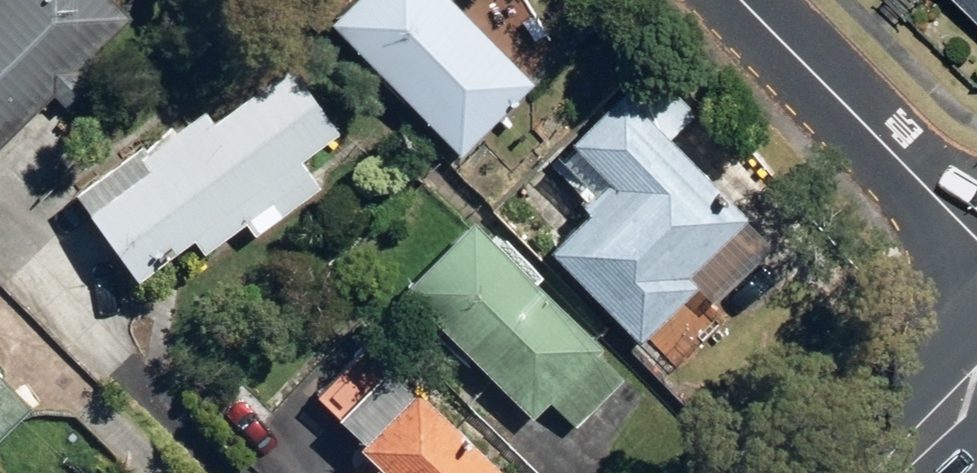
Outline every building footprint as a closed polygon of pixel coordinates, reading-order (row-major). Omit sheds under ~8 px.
[(42,99),(53,111),(80,84),(69,72),(120,22),(99,0),(0,0),(0,140),(42,99)] [(317,23),(451,159),(526,85),(441,0),(340,0),(317,23)] [(976,28),(976,0),(949,0),(976,28)] [(128,146),(59,195),(123,283),(181,241),(192,256),(236,225),(245,238),(312,189),(293,163),(330,136),(280,67),(201,124),(192,111),(133,153),(128,146)] [(573,213),(534,253),(630,347),(689,287),(679,277),(736,218),(661,146),(692,115),(646,70),(615,101),(606,92),(554,146),(594,184),(569,209),(573,213)] [(595,350),(457,221),(388,294),(525,422),(541,404),(568,430),(615,380),(589,356),(595,350)] [(403,391),(347,450),(366,468),(361,472),(491,472),(403,391)] [(19,413),(0,394),(0,432),(19,413)]
